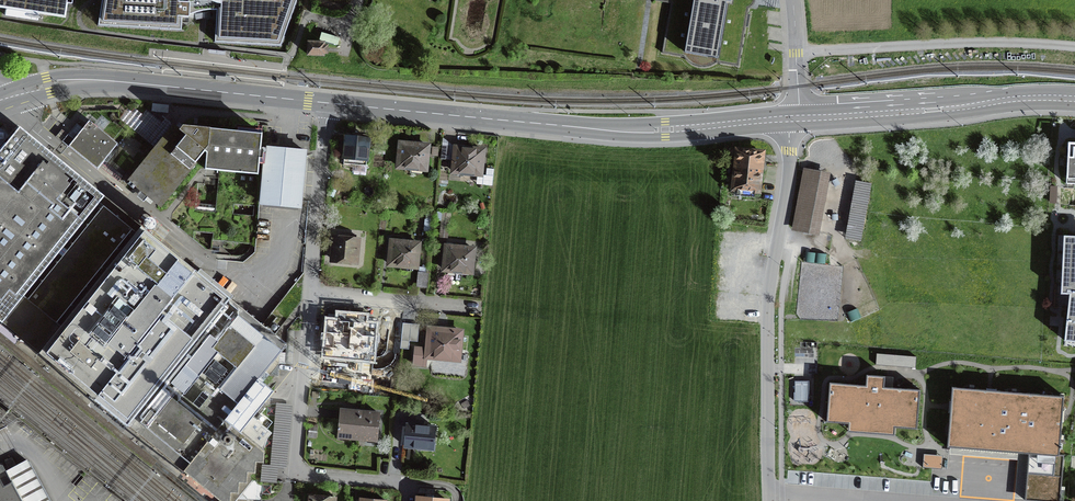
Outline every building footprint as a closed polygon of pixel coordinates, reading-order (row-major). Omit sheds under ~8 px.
[(66,18),(68,3),(72,4),(73,0),(0,0),(0,8),(66,18)] [(182,17),(177,17),(178,1),(182,1),(183,0),(102,0),(98,26),(182,31),(182,17)] [(182,1),(190,2),(189,15),(194,13),(200,11),(204,10),(209,9),(212,9),(217,9),(217,0),(183,0),(182,1)] [(217,9),(215,42),(281,46),(297,0),(217,0),(217,9)] [(748,8),(753,5),(755,0),(662,0),(661,1),(671,3),(662,53),(684,57),(689,62),(698,67),(708,67),(717,62),(738,66),(748,8)] [(182,17),(189,17),(189,15),(190,2),(182,1),(178,1),(177,17),(182,17)] [(322,33),(320,40),(337,45),(339,38),(322,33)] [(323,53),(327,53),(327,46),(324,45),(324,43),(309,42),(308,55),(323,56),(323,53)] [(127,109),(120,118),(155,147),(173,126),(165,119),(161,124),(145,111),(142,115),(134,108),(131,112),(127,109)] [(78,125),(73,132),(77,135),(70,144),(92,161),(97,160),(102,163),(117,144),(89,121),(83,129),(78,125)] [(180,129),(186,134),(204,149),(208,144),(210,128),(183,125),(180,129)] [(180,129),(175,126),(129,183),(161,207),(205,151),(204,149),(186,134),(180,129)] [(0,152),(0,321),(2,322),(24,295),(99,203),(104,197),(19,128),(10,140),(0,152)] [(207,153),(205,170),(258,175),(262,134),(210,128),(208,144),(204,149),(205,151),(207,153)] [(10,140),(0,131),(0,152),(10,140)] [(343,164),(366,166),(369,139),(346,136),(343,164)] [(443,139),(441,159),(449,159),(450,153),(455,154),(455,149),(443,139)] [(398,167),(426,169),(428,146),(420,145),(420,144),(407,143),(407,144),(400,143),(398,167)] [(1068,143),(1066,184),(1074,184),(1074,143),(1068,143)] [(305,151),(267,147),(262,204),(300,207),(305,151)] [(455,154),(453,172),(478,174),(477,184),(492,185),(494,169),(487,169),(486,175),(480,175),(483,150),(456,147),(455,149),(455,154)] [(755,191),(759,191),(762,152),(738,150),(734,189),(755,191)] [(794,228),(814,232),(825,174),(805,170),(794,228)] [(867,183),(857,181),(846,238),(857,240),(867,183)] [(755,191),(737,189),(737,196),(754,198),(755,191)] [(104,207),(99,203),(24,295),(28,299),(57,321),(61,325),(136,233),(131,229),(104,207)] [(253,206),(234,204),(233,213),(252,215),(253,206)] [(439,237),(447,238),(449,222),(441,221),(439,237)] [(61,325),(39,352),(96,397),(126,357),(173,299),(157,286),(158,284),(167,274),(177,261),(138,230),(136,233),(61,325)] [(332,259),(356,262),(358,240),(355,239),(356,235),(351,235),(351,239),(334,237),(333,247),(329,247),(329,250),(333,250),(332,259)] [(1069,236),(1068,243),(1063,243),(1063,253),(1068,254),(1068,259),(1063,259),(1062,269),(1067,270),(1067,275),(1062,275),(1061,293),(1070,294),(1065,341),(1074,342),(1074,236),(1069,236)] [(389,264),(395,265),(395,268),(400,268),(400,270),(410,271),(410,266),(416,267),(419,244),(411,243),(412,242),(397,240),(397,242),(391,241),(389,264)] [(446,246),(444,270),(457,271),(456,276),(467,277),(467,274),(470,275),(470,272),(471,272),(474,249),(467,248),(467,247),(453,246),(453,247),(446,246)] [(158,284),(157,286),(173,299),(192,274),(177,261),(167,274),(158,284)] [(418,286),(426,287),(428,273),(419,272),(418,286)] [(128,424),(226,299),(192,274),(173,299),(126,357),(96,397),(128,424)] [(24,295),(2,322),(39,352),(61,325),(57,321),(28,299),(24,295)] [(184,470),(227,417),(258,378),(285,347),(226,299),(128,424),(184,470)] [(401,337),(403,321),(381,318),(379,335),(401,337)] [(353,321),(329,319),(327,342),(331,343),(330,349),(347,349),(348,347),(350,347),(352,336),(355,337),(357,323),(353,323),(353,321)] [(209,500),(220,500),(221,500),(184,470),(128,424),(96,397),(39,352),(2,322),(0,321),(0,331),(209,500)] [(413,322),(403,321),(401,337),(412,338),(413,322)] [(415,347),(413,364),(426,366),(427,356),(447,358),(448,353),(459,354),(461,331),(448,330),(448,329),(439,328),(439,329),(430,328),(428,348),(415,347)] [(258,378),(227,417),(242,430),(252,417),(273,391),(258,378)] [(828,422),(917,430),(921,390),(832,382),(828,422)] [(795,384),(795,401),(809,401),(809,384),(795,384)] [(953,388),(948,447),(1023,453),(1029,453),(1025,500),(1061,500),(1064,455),(1059,454),(1064,397),(953,388)] [(292,404),(276,403),(270,465),(262,464),(260,482),(277,484),(278,469),(286,470),(292,404)] [(349,437),(359,438),(361,412),(341,410),(339,434),(350,435),(349,437)] [(379,414),(361,412),(359,438),(377,440),(379,414)] [(242,430),(227,417),(184,470),(221,500),(231,500),(231,492),(239,493),(240,482),(247,482),(248,472),(255,472),(256,462),(264,462),(265,451),(263,449),(264,447),(261,445),(245,432),(242,430)] [(272,432),(252,417),(242,430),(261,445),(272,432)] [(407,424),(405,446),(418,447),(419,442),(434,443),(435,426),(414,424),(414,425),(407,424)] [(924,465),(943,465),(943,452),(924,451),(924,465)] [(28,462),(21,466),(7,473),(11,481),(12,480),(23,500),(50,500),(28,462)] [(12,480),(11,481),(7,473),(2,464),(0,463),(0,500),(23,500),(12,480)]
